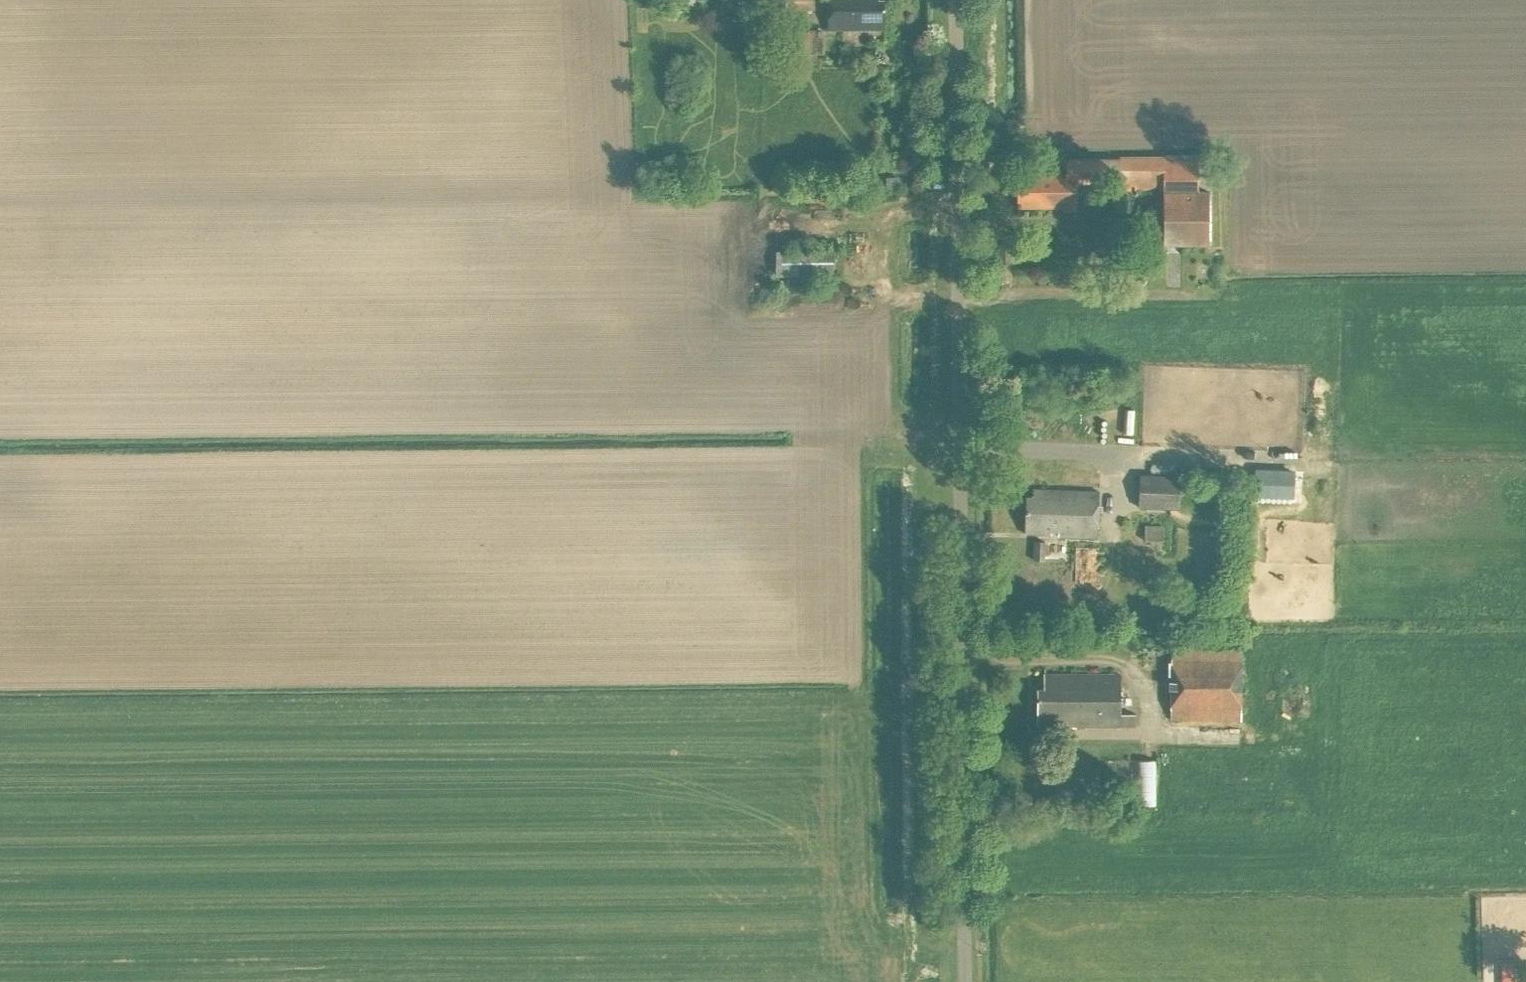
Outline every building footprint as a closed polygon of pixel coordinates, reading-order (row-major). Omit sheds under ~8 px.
[(884,0),(827,0),(827,28),(884,28),(884,0)] [(1025,182),(1018,182),(1019,208),(1063,207),(1064,212),(1078,212),(1077,184),(1094,183),(1094,176),(1121,176),(1121,191),(1165,189),(1166,244),(1210,243),(1209,190),(1198,190),(1197,160),(1166,161),(1166,157),(1122,158),(1122,159),(1068,160),(1068,174),(1025,174),(1025,182)] [(1014,264),(1013,244),(992,244),(992,265),(1014,264)] [(833,274),(833,250),(775,251),(775,275),(833,274)] [(1248,469),(1248,501),(1290,501),(1290,469),(1248,469)] [(1178,507),(1178,476),(1139,476),(1139,507),(1178,507)] [(1059,538),(1098,538),(1097,490),(1033,490),(1034,498),(1024,496),(1025,537),(1050,536),(1049,532),(1059,532),(1059,538)] [(1215,519),(1223,508),(1212,500),(1204,512),(1215,519)] [(1147,526),(1147,541),(1163,541),(1163,525),(1147,526)] [(1046,543),(1034,543),(1034,563),(1046,563),(1046,543)] [(1172,721),(1243,720),(1242,647),(1171,648),(1172,721)] [(1038,726),(1121,725),(1137,725),(1137,714),(1121,714),(1121,673),(1044,674),(1044,689),(1038,689),(1038,726)] [(1135,738),(1135,727),(1109,727),(1109,738),(1135,738)] [(1134,807),(1159,807),(1160,760),(1135,760),(1134,807)] [(1503,964),(1502,981),(1523,981),(1524,964),(1503,964)]
